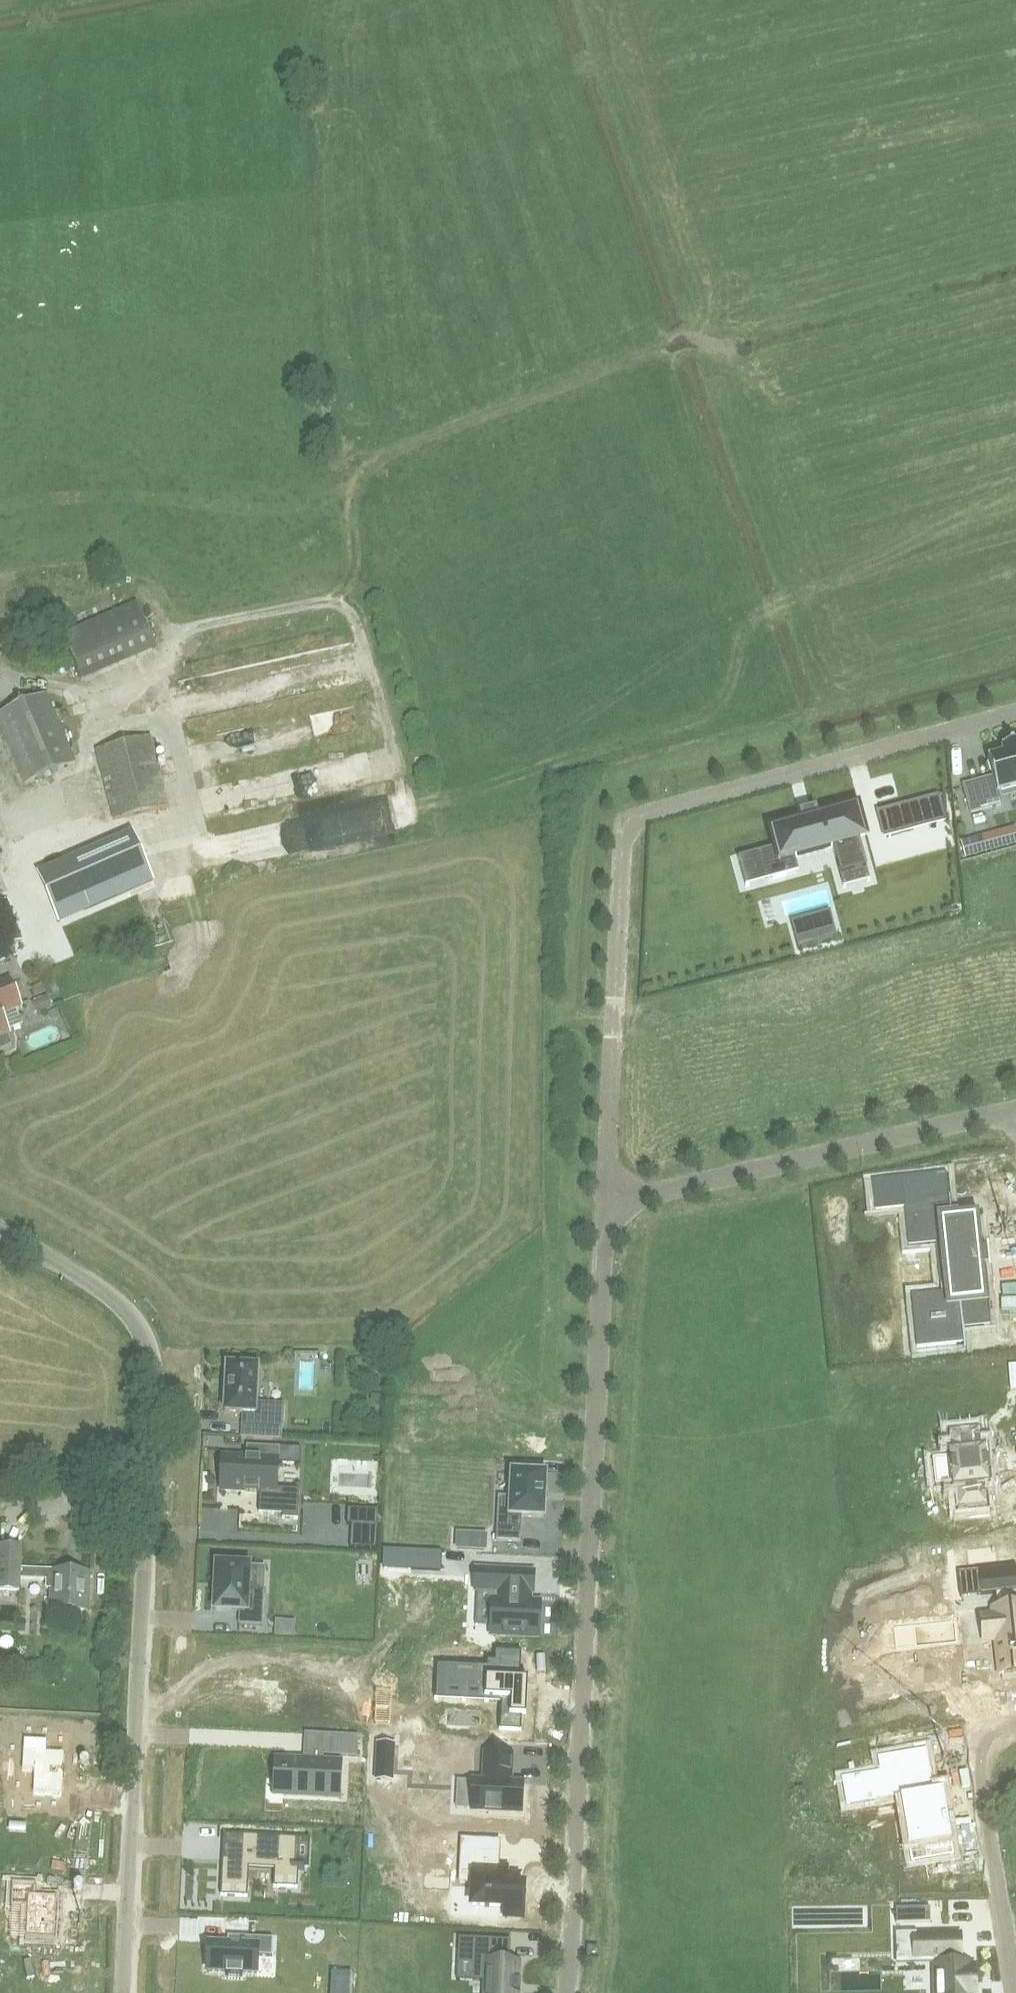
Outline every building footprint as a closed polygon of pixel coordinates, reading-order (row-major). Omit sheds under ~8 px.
[(85,680),(164,655),(149,606),(70,631),(85,680)] [(0,715),(0,726),(25,785),(76,764),(47,695),(0,715)] [(214,766),(360,743),(355,713),(209,737),(214,766)] [(151,738),(97,751),(114,820),(169,807),(151,738)] [(964,787),(972,814),(1002,805),(999,794),(1015,789),(1015,745),(1002,749),(1004,756),(988,760),(993,779),(964,787)] [(326,767),(330,792),(377,784),(373,759),(326,767)] [(889,838),(891,838),(891,837),(911,832),(905,807),(940,798),(944,797),(943,796),(914,804),(914,803),(889,810),(883,812),(884,816),(889,838)] [(866,866),(859,841),(854,819),(853,820),(851,811),(844,813),(819,819),(802,824),(785,829),(778,831),(781,839),(780,839),(782,847),(777,849),(772,850),(772,853),(760,856),(767,880),(773,878),(774,880),(787,877),(786,874),(798,871),(795,858),(833,848),(841,878),(863,872),(863,871),(867,870),(866,866)] [(39,874),(49,896),(60,922),(85,911),(153,881),(132,834),(39,874)] [(966,858),(997,850),(993,835),(962,843),(966,858)] [(8,900),(0,902),(0,961),(16,955),(12,943),(23,939),(8,900)] [(838,940),(833,921),(794,931),(799,951),(838,940)] [(12,1045),(7,1033),(9,1033),(1,1014),(21,1005),(10,979),(0,983),(0,1050),(12,1045)] [(903,1210),(900,1179),(872,1182),(875,1213),(903,1210)] [(953,1222),(952,1217),(951,1204),(908,1209),(911,1244),(944,1241),(944,1245),(949,1294),(952,1317),(924,1320),(927,1349),(966,1345),(964,1330),(963,1318),(985,1316),(975,1220),(953,1222)] [(303,1353),(302,1364),(322,1364),(322,1353),(303,1353)] [(243,1413),(242,1426),(242,1438),(282,1440),(282,1428),(283,1428),(284,1405),(257,1404),(258,1368),(253,1367),(254,1363),(232,1362),(232,1366),(227,1366),(225,1412),(243,1413)] [(950,1459),(934,1460),(937,1485),(953,1484),(953,1489),(957,1489),(959,1509),(987,1506),(985,1486),(989,1485),(988,1474),(990,1474),(988,1461),(986,1461),(985,1450),(981,1450),(979,1430),(951,1433),(953,1453),(949,1453),(950,1459)] [(221,1490),(260,1492),(259,1513),(283,1515),(283,1519),(298,1519),(300,1490),(277,1489),(278,1464),(278,1459),(280,1460),(280,1447),(247,1446),(246,1458),(223,1457),(221,1490)] [(497,1528),(497,1542),(521,1543),(521,1529),(522,1517),(544,1519),(546,1475),(512,1473),(510,1517),(510,1529),(497,1528)] [(347,1525),(352,1525),(378,1526),(379,1510),(348,1508),(347,1525)] [(458,1536),(458,1550),(486,1551),(486,1537),(458,1536)] [(51,1609),(88,1610),(90,1573),(21,1569),(22,1549),(1,1548),(0,1576),(0,1589),(20,1590),(21,1577),(48,1578),(48,1587),(52,1587),(51,1609)] [(441,1553),(388,1551),(387,1569),(440,1572),(441,1553)] [(216,1594),(215,1610),(240,1612),(239,1626),(263,1627),(265,1593),(248,1593),(249,1566),(238,1566),(238,1561),(222,1560),(221,1565),(217,1565),(217,1582),(216,1582),(215,1594),(216,1594)] [(958,1574),(959,1587),(980,1585),(981,1596),(995,1594),(997,1610),(994,1610),(994,1615),(982,1616),(985,1640),(997,1639),(1000,1674),(1015,1672),(1015,1608),(1012,1608),(1011,1592),(1010,1591),(1002,1592),(1000,1569),(958,1574)] [(476,1591),(478,1591),(499,1592),(499,1601),(493,1601),(492,1628),(492,1636),(538,1638),(540,1603),(530,1603),(531,1594),(533,1594),(534,1573),(477,1571),(476,1591)] [(276,1620),(275,1636),(295,1637),(296,1621),(276,1620)] [(522,1732),(522,1717),(526,1717),(528,1680),(524,1680),(520,1679),(501,1679),(502,1661),(495,1660),(487,1660),(487,1666),(447,1664),(446,1684),(486,1686),(485,1702),(501,1703),(500,1731),(522,1732)] [(359,1737),(342,1736),(341,1757),(358,1758),(359,1737)] [(22,1772),(34,1773),(33,1796),(63,1797),(64,1782),(65,1782),(65,1769),(65,1753),(61,1753),(47,1752),(48,1740),(46,1740),(24,1739),(22,1772)] [(377,1757),(394,1758),(395,1745),(378,1744),(377,1757)] [(474,1782),(472,1811),(521,1813),(523,1785),(507,1784),(507,1778),(511,1779),(512,1755),(486,1754),(484,1783),(474,1782)] [(940,1792),(934,1793),(932,1793),(930,1781),(911,1784),(907,1757),(882,1761),(884,1776),(868,1778),(871,1800),(903,1795),(911,1838),(916,1837),(916,1840),(921,1839),(924,1855),(950,1851),(946,1827),(948,1827),(946,1819),(944,1819),(940,1792)] [(338,1762),(321,1761),(301,1760),(282,1759),(280,1796),(337,1799),(338,1762)] [(392,1834),(383,1833),(382,1844),(391,1845),(392,1834)] [(223,1866),(221,1896),(248,1897),(249,1869),(275,1870),(274,1887),(298,1889),(299,1870),(305,1871),(305,1869),(305,1868),(295,1868),(296,1843),(279,1842),(279,1838),(244,1836),(243,1861),(230,1860),(230,1866),(223,1866)] [(506,1869),(500,1869),(499,1869),(499,1854),(475,1853),(474,1885),(473,1906),(485,1907),(485,1908),(490,1908),(490,1907),(505,1907),(504,1917),(524,1918),(524,1904),(525,1904),(525,1890),(525,1886),(519,1886),(519,1876),(506,1875),(506,1869)] [(13,1883),(11,1907),(27,1907),(26,1940),(56,1942),(58,1898),(36,1897),(37,1885),(13,1883)] [(930,1909),(896,1910),(896,1924),(931,1924),(930,1909)] [(972,1967),(956,1968),(956,1959),(958,1959),(958,1935),(897,1936),(897,1941),(899,1941),(899,1938),(917,1938),(917,1940),(918,1960),(936,1959),(936,1965),(936,1992),(973,1992),(972,1967)] [(209,1944),(207,1971),(227,1972),(226,1976),(243,1977),(243,1973),(258,1974),(258,1957),(273,1958),(274,1939),(228,1937),(228,1945),(209,1944)] [(511,1943),(511,1941),(475,1940),(473,1981),(486,1982),(486,1983),(485,1992),(518,1992),(517,1992),(518,1985),(521,1984),(521,1983),(518,1983),(519,1964),(510,1964),(508,1964),(509,1943),(511,1943)]
